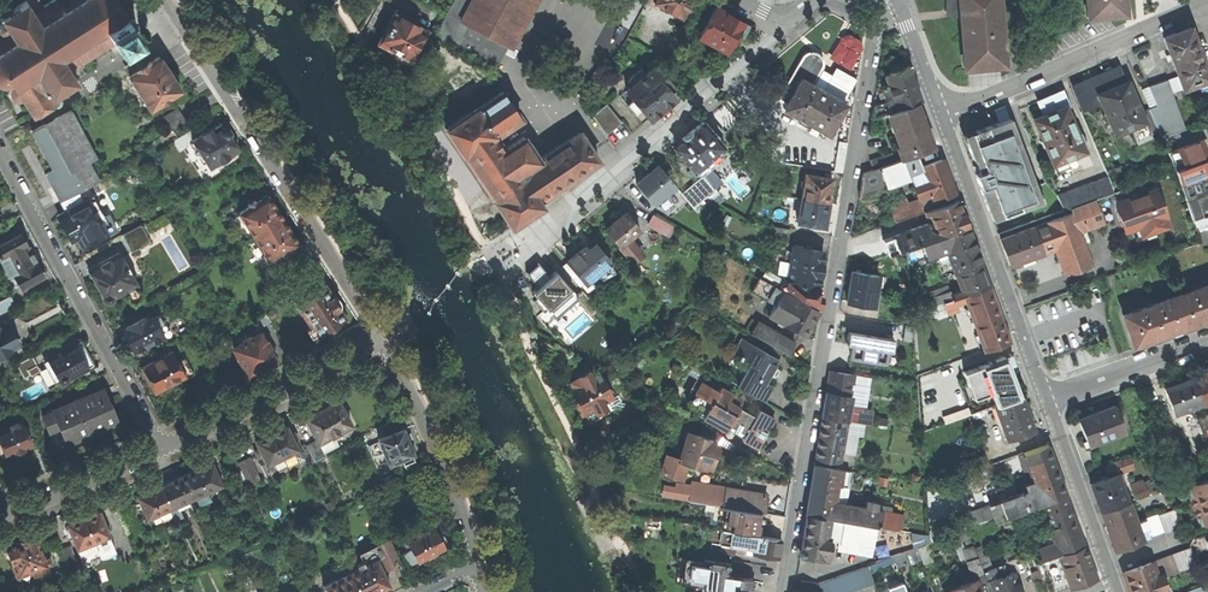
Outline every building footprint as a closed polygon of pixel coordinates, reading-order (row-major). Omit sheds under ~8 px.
[(34,11),(27,0),(26,0),(0,17),(0,22),(2,20),(3,23),(2,24),(0,24),(0,85),(1,86),(4,86),(6,85),(9,85),(11,84),(12,85),(10,88),(9,91),(9,93),(9,96),(11,99),(13,100),(16,101),(19,101),(21,100),(32,117),(52,104),(54,106),(56,106),(57,106),(59,105),(60,104),(61,102),(61,101),(60,99),(55,92),(77,80),(75,77),(74,78),(69,69),(112,43),(116,49),(122,45),(127,42),(131,39),(137,35),(133,29),(135,28),(135,27),(136,26),(136,25),(136,24),(136,23),(135,22),(134,20),(133,20),(132,19),(131,19),(129,19),(127,20),(125,17),(126,16),(116,0),(50,0),(34,11)] [(435,34),(496,67),(507,46),(511,48),(537,0),(454,0),(435,34)] [(631,26),(645,1),(643,0),(622,0),(613,15),(631,26)] [(653,4),(682,19),(692,0),(655,0),(653,4)] [(964,68),(1005,65),(999,0),(959,0),(964,68)] [(1087,17),(1125,14),(1124,0),(1086,0),(1087,17)] [(715,7),(699,36),(726,51),(735,33),(742,37),(749,25),(715,7)] [(394,13),(378,42),(399,53),(397,56),(408,62),(410,59),(411,60),(426,31),(394,13)] [(1157,34),(1179,90),(1207,79),(1207,72),(1189,22),(1157,34)] [(831,56),(852,68),(868,41),(846,29),(831,56)] [(139,51),(131,39),(127,42),(122,45),(127,52),(130,57),(133,61),(138,69),(147,63),(139,51)] [(122,45),(116,49),(121,56),(127,52),(122,45)] [(804,55),(802,58),(779,98),(786,103),(783,108),(800,117),(798,121),(808,127),(810,123),(828,133),(844,103),(811,84),(821,68),(821,66),(822,63),(821,60),(820,57),(818,55),(816,53),(813,53),(810,53),(806,53),(804,55)] [(168,68),(165,67),(158,56),(147,63),(138,69),(129,75),(128,76),(150,110),(180,90),(173,80),(174,78),(174,76),(174,74),(173,72),(171,69),(170,69),(168,68)] [(138,69),(133,61),(124,67),(129,75),(138,69)] [(642,110),(649,119),(674,98),(669,92),(674,88),(655,66),(645,74),(642,69),(637,72),(633,75),(630,79),(634,84),(626,91),(633,99),(627,105),(636,116),(642,110)] [(887,113),(918,101),(921,100),(908,66),(900,69),(899,67),(897,66),(893,67),(892,70),(892,72),(884,75),(887,84),(883,86),(880,87),(885,101),(873,106),(872,119),(887,113)] [(1116,67),(1072,87),(1075,94),(1074,95),(1081,110),(1100,101),(1096,93),(1123,81),(1116,67)] [(1148,108),(1157,130),(1159,137),(1161,136),(1179,130),(1183,128),(1164,79),(1148,86),(1156,105),(1148,108)] [(1126,80),(1123,81),(1096,93),(1100,101),(1113,134),(1129,127),(1135,140),(1136,139),(1135,137),(1147,132),(1139,112),(1126,80)] [(522,118),(503,90),(477,107),(445,128),(463,155),(464,155),(494,199),(493,200),(511,227),(543,206),(539,201),(599,161),(579,131),(550,150),(538,158),(524,136),(504,149),(495,136),(522,118)] [(1061,90),(1037,101),(1042,114),(1033,118),(1052,164),(1086,149),(1079,132),(1075,133),(1064,107),(1067,105),(1061,90)] [(923,114),(918,101),(887,113),(904,158),(916,154),(932,148),(919,115),(923,114)] [(606,104),(592,115),(606,135),(622,122),(606,104)] [(994,110),(999,122),(1009,118),(1004,106),(994,110)] [(164,117),(168,124),(182,115),(178,108),(164,117)] [(1139,112),(1147,132),(1148,133),(1157,130),(1148,108),(1139,112)] [(49,182),(59,201),(87,187),(99,180),(89,162),(96,158),(71,111),(31,132),(56,178),(49,182)] [(182,115),(168,124),(173,131),(187,123),(182,115)] [(538,158),(550,150),(527,115),(522,118),(495,136),(504,149),(524,136),(538,158)] [(999,122),(963,135),(972,159),(974,158),(979,172),(975,173),(992,219),(1040,201),(1009,118),(999,122)] [(220,122),(191,141),(210,169),(238,150),(230,136),(230,133),(230,131),(229,129),(226,128),(223,127),(220,122)] [(703,122),(682,139),(684,141),(675,149),(694,172),(703,165),(706,169),(712,164),(708,159),(724,147),(717,138),(719,136),(712,128),(710,130),(703,122)] [(1179,130),(1161,136),(1167,151),(1185,144),(1179,130)] [(780,135),(771,136),(773,160),(781,159),(780,135)] [(1185,144),(1167,151),(1174,169),(1191,163),(1185,144)] [(874,170),(861,174),(858,198),(911,179),(910,175),(923,171),(921,167),(916,154),(904,158),(891,163),(874,170)] [(870,160),(874,170),(891,163),(887,154),(870,160)] [(942,159),(921,167),(923,171),(910,175),(911,179),(919,199),(921,206),(955,193),(942,159)] [(1205,171),(1201,160),(1191,163),(1174,169),(1185,200),(1207,192),(1207,169),(1205,171)] [(656,162),(632,180),(651,205),(676,186),(670,177),(668,178),(656,162)] [(801,199),(828,203),(833,179),(805,174),(801,199)] [(1107,175),(1057,194),(1063,210),(1069,208),(1078,205),(1094,198),(1113,191),(1107,175)] [(715,191),(703,177),(682,195),(693,209),(715,191)] [(59,201),(65,211),(88,198),(92,196),(87,187),(59,201)] [(1166,215),(1157,189),(1118,202),(1116,206),(1118,211),(1122,212),(1128,229),(1148,222),(1150,228),(1155,230),(1165,227),(1167,222),(1164,215),(1166,215)] [(1207,212),(1207,192),(1185,200),(1192,218),(1207,212)] [(921,206),(919,199),(907,203),(912,216),(920,213),(957,199),(955,193),(921,206)] [(253,237),(282,219),(270,201),(270,199),(268,196),(264,195),(261,196),(260,198),(238,212),(253,237)] [(88,198),(65,211),(57,215),(59,218),(59,220),(61,224),(63,225),(72,241),(77,238),(83,249),(117,229),(108,213),(100,218),(88,198)] [(1078,205),(1087,228),(1103,222),(1094,198),(1078,205)] [(828,203),(801,199),(797,223),(824,227),(828,203)] [(895,222),(912,216),(907,203),(906,199),(889,205),(895,222)] [(957,199),(920,213),(922,216),(930,213),(935,228),(930,230),(928,223),(911,229),(916,244),(941,235),(966,226),(957,199)] [(1078,205),(1069,208),(1071,212),(1078,231),(1087,228),(1078,205)] [(625,212),(604,230),(627,257),(637,248),(629,238),(639,229),(625,212)] [(1081,238),(1078,231),(1071,212),(1045,222),(1055,247),(1081,238)] [(1192,218),(1197,231),(1207,226),(1207,212),(1192,218)] [(669,239),(675,229),(653,216),(647,227),(669,239)] [(292,247),(294,247),(298,245),(299,242),(296,238),(294,237),(282,219),(253,237),(269,262),(292,247)] [(1055,247),(1045,222),(1033,226),(1043,252),(1055,247)] [(141,226),(123,236),(127,244),(145,234),(141,226)] [(790,229),(773,226),(771,235),(788,237),(790,229)] [(941,235),(946,249),(955,273),(980,263),(966,226),(941,235)] [(1043,252),(1033,226),(999,239),(1009,265),(1043,252)] [(906,248),(916,244),(911,229),(882,240),(888,255),(889,255),(906,248)] [(18,230),(0,240),(0,252),(3,257),(0,258),(0,260),(4,268),(31,253),(18,230)] [(145,234),(127,244),(132,252),(150,243),(145,234)] [(912,267),(910,262),(946,249),(941,235),(916,244),(906,248),(908,268),(912,267)] [(1081,238),(1055,247),(1065,274),(1090,264),(1081,238)] [(612,270),(607,262),(608,262),(594,245),(587,251),(584,247),(567,262),(584,282),(596,272),(600,277),(612,270)] [(787,282),(818,287),(819,275),(820,275),(822,264),(821,264),(823,252),(793,247),(787,282)] [(637,248),(627,257),(633,264),(644,255),(637,248)] [(9,277),(12,275),(21,290),(44,277),(31,253),(4,268),(9,277)] [(88,270),(102,295),(102,299),(104,302),(107,303),(111,301),(111,299),(126,291),(127,294),(135,289),(134,286),(136,285),(119,253),(88,270)] [(754,255),(748,265),(752,268),(759,258),(754,255)] [(878,274),(879,270),(891,273),(889,255),(888,255),(870,261),(867,272),(878,274)] [(980,263),(955,273),(962,291),(963,295),(988,285),(980,263)] [(266,279),(272,287),(286,278),(280,269),(266,279)] [(555,272),(532,292),(549,311),(572,292),(555,272)] [(852,273),(848,303),(873,307),(876,287),(883,289),(885,278),(852,273)] [(774,304),(782,291),(759,277),(751,291),(774,304)] [(286,278),(272,287),(277,296),(291,287),(286,278)] [(821,297),(816,296),(818,287),(787,282),(786,286),(781,283),(779,286),(819,308),(821,297)] [(1184,325),(1207,317),(1207,283),(1173,296),(1184,325)] [(330,295),(324,285),(295,303),(310,327),(310,326),(317,337),(346,319),(339,308),(340,305),(339,301),(338,299),(337,298),(334,296),(330,295)] [(1009,341),(988,285),(963,295),(965,301),(983,350),(1009,341)] [(582,290),(574,297),(590,316),(598,309),(582,290)] [(767,315),(804,336),(818,311),(782,291),(774,304),(767,315)] [(943,302),(963,295),(962,291),(951,295),(949,291),(932,298),(935,306),(943,302)] [(965,301),(963,295),(943,302),(947,314),(958,309),(956,304),(965,301)] [(1132,344),(1184,325),(1173,296),(1122,315),(1132,344)] [(0,302),(0,314),(15,306),(10,297),(0,302)] [(164,336),(150,312),(120,328),(127,341),(125,345),(128,349),(131,349),(133,353),(164,336)] [(877,317),(865,315),(863,330),(876,332),(877,317)] [(757,321),(750,334),(788,355),(795,343),(757,321)] [(10,352),(9,351),(18,345),(6,324),(0,327),(0,357),(10,352)] [(847,355),(894,361),(897,336),(845,329),(844,341),(848,342),(847,355)] [(251,338),(249,336),(242,341),(243,343),(233,348),(248,374),(274,359),(268,349),(270,348),(266,340),(264,341),(259,333),(251,338)] [(741,338),(733,353),(739,356),(738,358),(739,360),(741,360),(742,358),(750,363),(737,386),(765,402),(773,388),(765,383),(770,374),(773,376),(777,370),(773,368),(778,360),(741,338)] [(92,366),(78,341),(46,359),(51,367),(50,368),(55,377),(56,376),(60,384),(92,366)] [(141,368),(151,385),(150,387),(154,392),(157,393),(162,390),(162,388),(183,376),(184,376),(177,362),(171,352),(141,368)] [(1006,354),(964,369),(974,396),(992,390),(997,402),(1020,393),(1006,354)] [(32,356),(17,365),(25,378),(40,370),(32,356)] [(184,376),(183,376),(185,379),(194,374),(185,357),(177,362),(184,376)] [(1201,371),(1202,373),(1191,377),(1201,403),(1202,405),(1207,402),(1207,368),(1201,371)] [(589,371),(578,377),(579,380),(576,382),(578,385),(570,389),(577,400),(574,402),(581,414),(584,413),(589,422),(609,410),(604,402),(612,397),(598,373),(592,377),(589,371)] [(822,417),(847,421),(855,375),(830,371),(822,417)] [(1201,403),(1191,377),(1163,388),(1173,413),(1201,403)] [(46,381),(25,392),(30,401),(51,390),(46,381)] [(703,383),(696,395),(712,403),(703,418),(726,431),(727,428),(743,437),(741,440),(757,449),(774,419),(758,410),(754,417),(727,402),(732,395),(720,388),(718,392),(703,383)] [(81,399),(41,416),(54,446),(64,441),(65,443),(88,433),(87,432),(116,419),(103,389),(81,399)] [(1020,396),(1014,399),(994,406),(1007,440),(1033,430),(1020,396)] [(337,400),(304,418),(316,439),(318,442),(330,436),(332,439),(340,435),(338,432),(351,425),(337,400)] [(1113,406),(1077,419),(1086,444),(1099,439),(1099,440),(1123,431),(1113,406)] [(865,409),(855,409),(855,420),(865,420),(865,409)] [(817,449),(842,453),(847,421),(822,417),(817,449)] [(385,436),(402,429),(398,420),(381,428),(385,436)] [(2,458),(13,453),(16,458),(26,454),(24,449),(33,446),(22,422),(0,431),(0,453),(2,458)] [(282,457),(298,449),(286,426),(271,434),(282,457)] [(385,436),(378,439),(389,464),(413,453),(412,450),(414,449),(406,433),(404,434),(402,429),(385,436)] [(679,462),(685,463),(704,470),(713,441),(688,433),(679,461),(679,462)] [(284,468),(283,467),(287,465),(282,457),(271,434),(255,442),(260,451),(255,454),(257,458),(262,456),(269,468),(270,468),(272,470),(273,470),(274,470),(277,470),(277,471),(284,468)] [(325,455),(318,442),(316,439),(306,445),(315,461),(325,455)] [(1065,493),(1047,444),(1022,453),(1028,469),(1024,471),(1028,482),(1017,486),(1019,493),(988,504),(994,519),(1039,503),(1065,493)] [(282,457),(287,465),(290,463),(291,465),(303,458),(298,449),(282,457)] [(817,449),(815,460),(840,464),(842,453),(817,449)] [(233,453),(223,458),(231,474),(240,470),(237,463),(233,453)] [(984,455),(960,464),(964,474),(988,465),(984,455)] [(1109,476),(1119,472),(1132,467),(1128,456),(1105,464),(1109,476)] [(679,461),(667,457),(663,472),(680,477),(685,463),(679,462),(679,461)] [(237,463),(240,470),(247,485),(259,480),(249,458),(237,463)] [(211,463),(177,478),(187,501),(221,485),(218,479),(223,477),(219,468),(214,471),(211,463)] [(830,518),(832,519),(834,505),(837,486),(843,487),(845,479),(848,480),(850,472),(841,471),(841,470),(814,465),(806,515),(830,518)] [(1109,476),(1089,483),(1099,511),(1126,501),(1119,481),(1122,480),(1119,472),(1109,476)] [(177,478),(160,485),(171,508),(169,509),(173,518),(178,516),(180,513),(179,510),(190,505),(187,501),(177,478)] [(1189,485),(1193,495),(1197,494),(1200,502),(1207,500),(1207,478),(1189,485)] [(1148,482),(1143,484),(1146,493),(1152,491),(1148,482)] [(724,507),(727,489),(695,484),(692,502),(712,505),(724,507)] [(1143,484),(1132,488),(1135,497),(1146,493),(1143,484)] [(147,519),(169,509),(171,508),(160,485),(136,496),(147,519)] [(743,510),(745,492),(727,489),(724,507),(743,510)] [(743,510),(760,513),(762,513),(765,495),(745,492),(743,510)] [(1084,545),(1065,493),(1039,503),(1054,543),(1038,549),(1042,561),(1048,559),(1059,555),(1084,545)] [(1200,502),(1204,511),(1200,512),(1204,523),(1207,522),(1207,500),(1200,502)] [(1126,501),(1099,511),(1114,550),(1141,540),(1127,501),(1126,501)] [(834,505),(832,519),(875,526),(894,529),(896,520),(897,514),(875,510),(877,503),(866,502),(865,508),(848,505),(847,507),(834,505)] [(994,519),(988,504),(961,514),(963,521),(966,529),(994,519)] [(724,507),(712,505),(710,519),(724,521),(723,530),(736,532),(751,535),(756,535),(758,534),(759,526),(758,525),(760,513),(743,510),(724,507)] [(1174,507),(1165,511),(1172,529),(1181,525),(1174,507)] [(132,508),(123,512),(133,534),(142,530),(132,508)] [(1143,514),(1150,533),(1162,529),(1156,514),(1155,510),(1143,514)] [(99,511),(66,524),(76,549),(77,548),(83,565),(116,552),(99,511)] [(1165,511),(1156,514),(1162,529),(1163,532),(1172,529),(1165,511)] [(800,547),(807,557),(828,560),(831,542),(826,541),(830,518),(806,515),(800,547)] [(826,541),(831,542),(871,549),(875,526),(832,519),(830,518),(826,541)] [(896,520),(894,529),(901,531),(902,521),(896,520)] [(953,534),(966,529),(963,521),(949,526),(953,534)] [(414,535),(405,540),(408,545),(418,563),(445,549),(442,544),(445,541),(442,535),(438,536),(432,525),(414,535)] [(751,535),(736,532),(735,538),(750,541),(751,535)] [(781,540),(756,535),(753,554),(778,558),(781,540)] [(12,544),(12,545),(2,548),(3,550),(1,551),(0,552),(0,558),(1,558),(2,559),(4,560),(6,559),(9,566),(10,566),(16,582),(45,572),(32,536),(12,544)] [(390,541),(382,545),(392,566),(400,562),(390,541)] [(896,566),(932,556),(929,543),(893,553),(896,566)] [(392,566),(382,545),(374,548),(385,569),(392,566)] [(418,563),(408,545),(398,550),(408,568),(418,563)] [(1084,545),(1059,555),(1070,586),(1096,577),(1084,545)] [(888,546),(874,551),(878,562),(892,557),(888,546)] [(963,550),(970,567),(979,563),(972,546),(963,550)] [(58,547),(51,550),(56,564),(63,562),(58,547)] [(1189,547),(1180,551),(1187,568),(1195,565),(1189,547)] [(62,551),(69,570),(78,566),(71,548),(62,551)] [(1180,551),(1171,554),(1178,571),(1187,568),(1180,551)] [(1171,554),(1151,562),(1157,579),(1178,571),(1171,554)] [(389,586),(377,560),(350,572),(360,591),(377,591),(389,586)] [(729,564),(704,560),(703,566),(687,563),(685,578),(701,581),(699,591),(732,591),(734,583),(742,584),(742,586),(747,587),(750,587),(752,586),(753,585),(753,583),(753,581),(751,579),(748,579),(728,576),(730,564),(729,564)] [(728,576),(748,579),(751,564),(730,560),(729,564),(730,564),(728,576)] [(1151,562),(1122,572),(1129,591),(1162,591),(1157,579),(1151,562)] [(973,581),(975,587),(987,582),(982,572),(979,563),(970,567),(972,575),(970,576),(972,581),(973,581)] [(982,572),(987,582),(989,581),(1007,574),(1003,563),(982,572)] [(821,591),(848,591),(865,586),(859,569),(818,584),(821,591)] [(350,572),(323,585),(327,591),(360,591),(350,572)] [(1007,574),(989,581),(993,591),(1020,591),(1013,572),(1007,574)] [(818,584),(801,581),(800,591),(817,591),(818,584)] [(975,587),(973,581),(972,581),(957,587),(954,581),(945,584),(948,590),(944,591),(977,591),(975,587)] [(734,583),(732,591),(747,591),(747,587),(742,586),(742,584),(734,583)]
